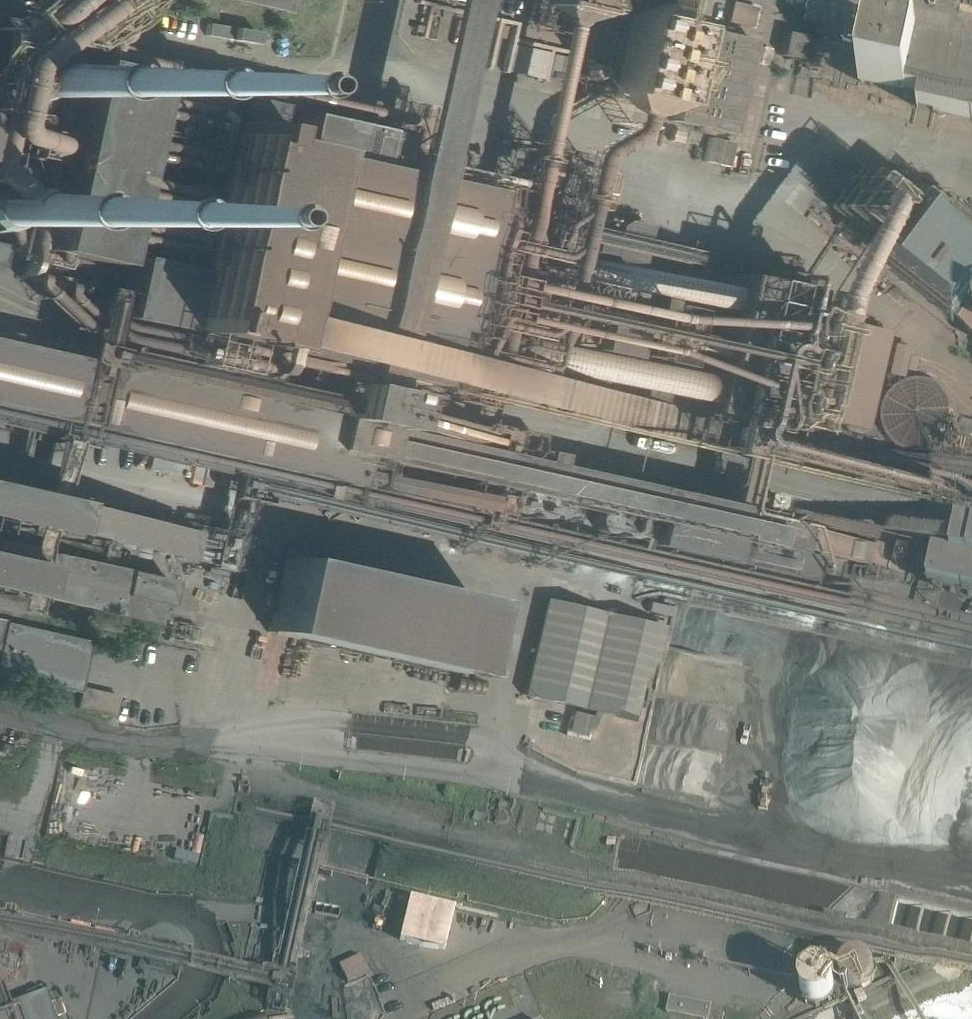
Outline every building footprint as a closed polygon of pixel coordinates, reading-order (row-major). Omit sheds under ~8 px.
[(288,12),(291,0),(232,0),(288,12)] [(584,14),(587,0),(536,0),(528,41),(540,44),(543,26),(562,30),(565,11),(584,14)] [(686,14),(689,0),(678,0),(675,15),(685,17),(686,14)] [(629,11),(614,15),(599,90),(603,101),(622,96),(624,105),(630,106),(614,110),(622,112),(653,103),(657,81),(668,78),(670,69),(663,67),(672,23),(646,18),(649,1),(639,4),(631,2),(629,11)] [(779,11),(770,9),(765,33),(774,35),(779,11)] [(670,120),(717,131),(722,132),(730,133),(751,39),(732,35),(692,26),(691,26),(672,111),(670,120)] [(858,80),(875,84),(893,88),(896,89),(905,91),(905,89),(907,90),(912,91),(919,92),(918,97),(916,102),(916,106),(918,107),(933,110),(970,118),(971,119),(971,49),(947,43),(934,40),(932,40),(928,39),(914,36),(870,26),(869,32),(861,66),(858,80)] [(682,32),(681,32),(672,30),(666,54),(676,56),(682,32)] [(787,56),(798,59),(803,35),(784,30),(784,31),(783,33),(783,35),(779,54),(787,56)] [(761,47),(758,59),(755,71),(767,74),(772,53),(773,50),(761,47)] [(146,74),(82,60),(55,182),(41,179),(36,182),(32,200),(35,204),(49,207),(44,228),(27,224),(22,246),(103,264),(141,95),(174,102),(179,83),(146,75),(146,74)] [(390,135),(289,113),(285,131),(270,127),(268,136),(384,162),(390,135)] [(227,124),(215,121),(182,270),(121,256),(109,316),(416,384),(418,374),(430,377),(472,190),(225,135),(227,124)] [(13,216),(13,194),(0,195),(0,216),(13,216)] [(940,225),(939,226),(971,251),(971,215),(957,204),(940,225)] [(614,225),(613,231),(613,233),(594,228),(594,231),(590,248),(589,251),(608,255),(609,257),(612,263),(634,268),(637,255),(644,225),(628,222),(623,220),(614,225)] [(0,243),(0,267),(3,268),(9,245),(0,243)] [(756,282),(672,263),(642,399),(690,409),(683,440),(845,476),(854,435),(834,431),(834,428),(813,424),(811,436),(772,427),(802,294),(806,295),(810,275),(760,264),(756,282)] [(862,325),(846,321),(823,316),(812,366),(801,415),(831,422),(852,427),(861,429),(862,426),(872,379),(881,340),(884,330),(862,325)] [(574,324),(570,341),(589,346),(588,347),(588,349),(600,351),(601,348),(616,351),(620,334),(604,330),(604,328),(593,325),(575,321),(574,324)] [(891,341),(887,372),(903,374),(907,343),(891,341)] [(301,476),(343,486),(343,485),(344,484),(350,454),(400,465),(398,474),(396,481),(394,491),(451,504),(451,501),(454,502),(464,504),(465,497),(473,499),(471,505),(494,510),(496,511),(541,521),(543,515),(559,519),(557,525),(561,525),(563,526),(629,541),(634,518),(645,520),(640,543),(654,546),(657,547),(718,560),(720,561),(732,564),(736,564),(746,567),(801,579),(805,580),(806,576),(809,561),(810,558),(812,551),(817,526),(791,520),(793,510),(672,482),(669,482),(609,468),(607,468),(547,454),(544,454),(515,447),(513,447),(485,440),(482,440),(406,422),(404,422),(390,419),(384,417),(375,415),(372,415),(361,412),(355,411),(334,406),(330,405),(326,404),(320,403),(281,394),(278,394),(234,384),(232,383),(203,377),(201,376),(172,370),(169,369),(151,365),(149,376),(141,374),(138,373),(78,360),(74,359),(14,345),(11,345),(0,342),(0,409),(301,476)] [(565,401),(562,413),(562,415),(587,421),(596,382),(571,376),(569,382),(569,383),(560,381),(559,384),(557,395),(556,398),(565,400),(565,401)] [(953,420),(948,441),(945,455),(971,461),(971,425),(953,420)] [(189,525),(60,504),(55,533),(184,554),(189,525)] [(933,553),(927,582),(971,592),(971,532),(957,528),(950,557),(933,553)] [(852,538),(841,536),(836,556),(848,559),(852,538)] [(158,624),(168,580),(0,542),(0,544),(0,588),(158,624)] [(863,563),(904,572),(909,551),(868,542),(863,563)] [(473,598),(283,556),(266,629),(456,672),(473,598)] [(543,598),(521,693),(530,695),(600,712),(637,721),(641,704),(642,700),(650,665),(651,661),(658,632),(660,626),(660,625),(621,616),(551,600),(543,598)] [(168,604),(162,627),(174,630),(179,606),(168,604)] [(3,622),(0,635),(0,675),(77,692),(89,641),(3,622)] [(114,714),(118,693),(80,685),(75,705),(114,714)] [(617,840),(607,838),(606,845),(615,847),(617,840)] [(344,925),(324,932),(330,949),(350,941),(344,925)] [(867,954),(839,963),(848,993),(876,984),(867,954)] [(8,1005),(14,1018),(55,1018),(45,991),(43,992),(41,987),(33,989),(36,995),(8,1005)] [(59,1000),(64,1018),(81,1013),(76,995),(59,1000)] [(670,997),(667,1011),(704,1018),(707,1018),(710,1005),(670,997)]
